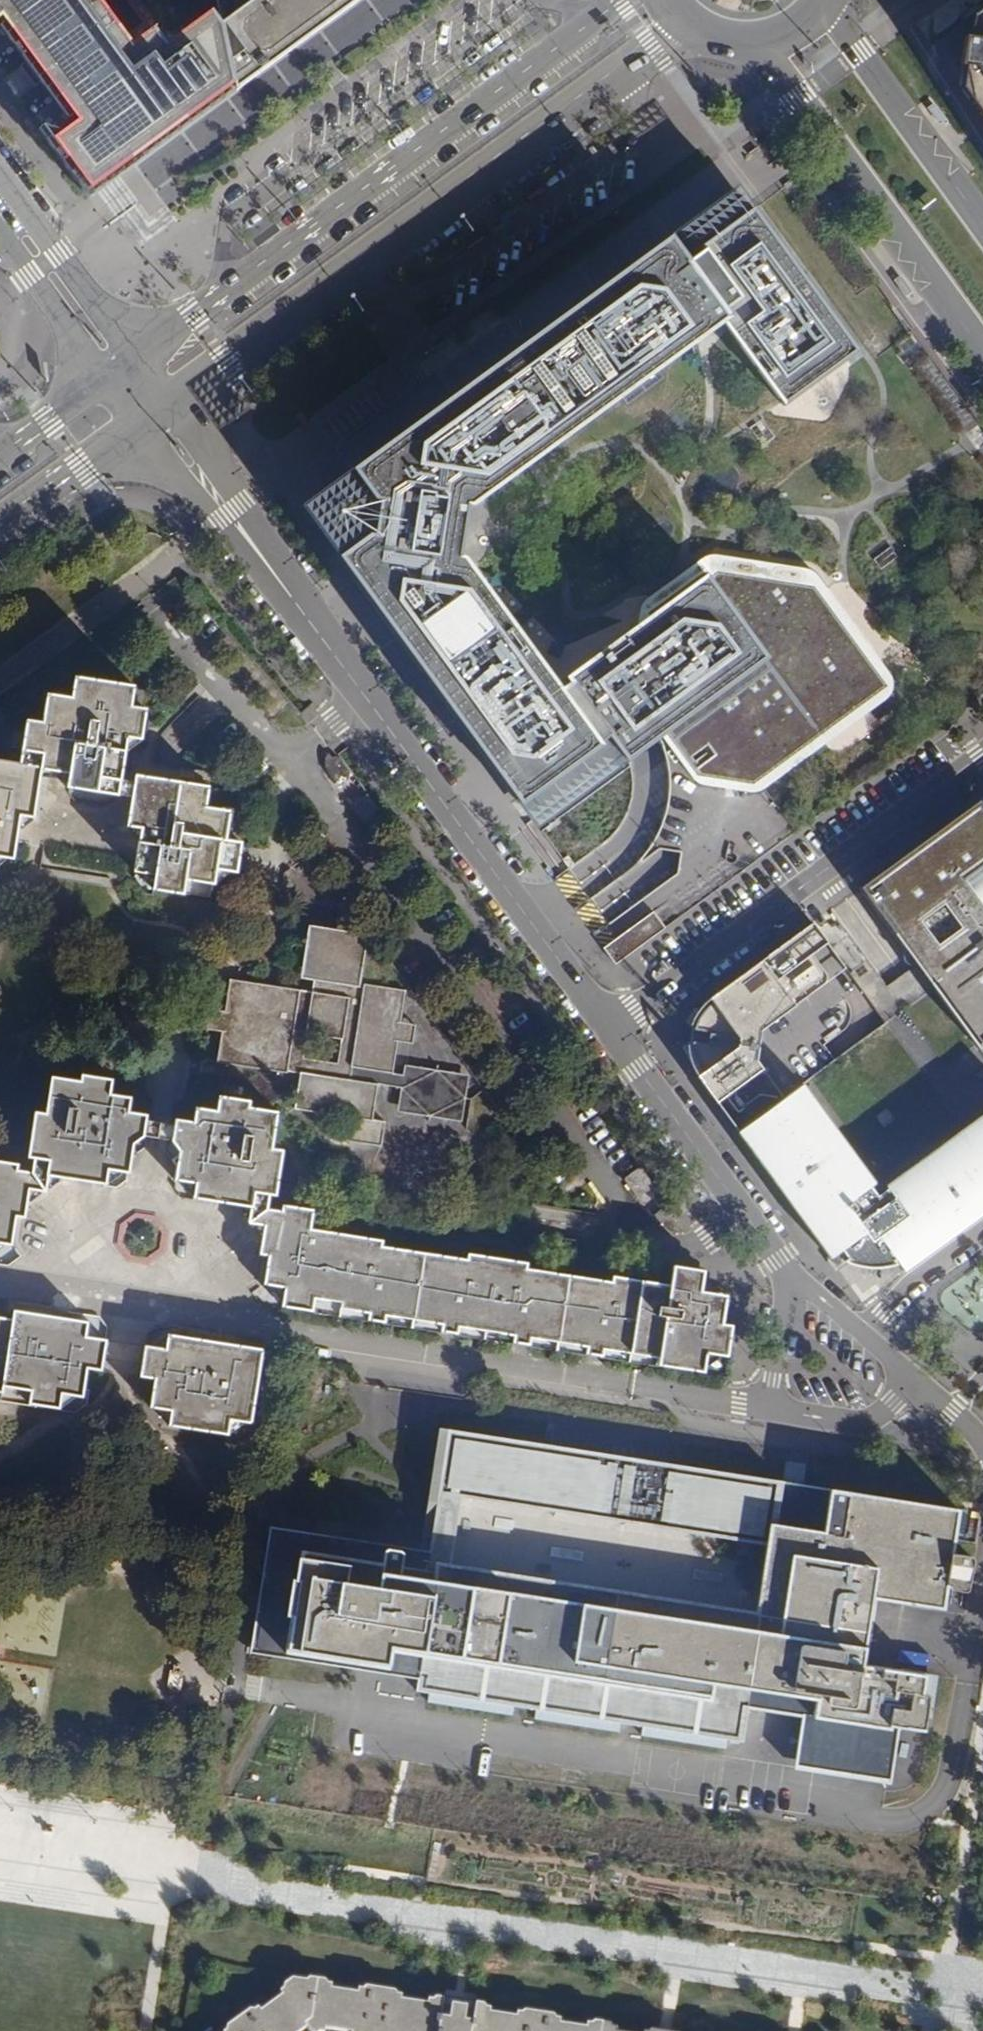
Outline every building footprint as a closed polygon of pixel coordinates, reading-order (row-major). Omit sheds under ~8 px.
[(218,27),(213,20),(204,8),(159,41),(147,25),(125,41),(94,0),(0,0),(0,13),(76,115),(52,133),(114,212),(275,104),(252,73),(218,27)] [(252,73),(354,0),(212,0),(218,27),(252,73)] [(962,35),(956,66),(982,71),(982,38),(962,35)] [(970,101),(982,122),(982,92),(970,101)] [(713,768),(771,774),(907,674),(833,570),(772,562),(746,581),(690,572),(681,579),(618,570),(583,595),(570,659),(581,674),(569,683),(485,566),(459,564),(460,549),(494,535),(468,507),(471,494),(482,496),(658,368),(691,413),(687,416),(737,485),(857,503),(959,428),(884,324),(824,314),(729,384),(697,339),(791,269),(750,212),(742,218),(703,213),(655,248),(392,440),(387,479),(395,480),(393,490),(391,501),(372,516),(385,537),(383,555),(376,554),(371,596),(497,770),(557,769),(561,774),(616,734),(614,731),(626,724),(643,748),(679,721),(713,768)] [(129,689),(70,681),(68,703),(53,701),(52,713),(39,712),(37,730),(49,731),(47,740),(42,740),(38,768),(66,771),(64,792),(113,798),(115,782),(121,742),(137,743),(140,712),(126,710),(129,689)] [(53,701),(40,700),(39,712),(52,713),(53,701)] [(27,766),(38,768),(42,740),(47,740),(49,731),(37,730),(23,728),(19,765),(27,766)] [(0,762),(0,858),(17,860),(21,817),(11,816),(13,799),(23,801),(27,766),(19,765),(0,762)] [(38,768),(27,766),(23,801),(21,817),(31,819),(38,768)] [(138,836),(140,821),(146,783),(132,781),(132,784),(130,800),(125,834),(138,836)] [(113,798),(130,800),(132,784),(115,782),(113,798)] [(206,790),(146,783),(140,821),(156,824),(155,837),(138,836),(135,857),(132,879),(155,882),(153,897),(182,901),(184,886),(212,889),(213,876),(215,870),(238,872),(242,842),(226,840),(230,812),(203,809),(206,790)] [(979,799),(978,798),(859,886),(976,1048),(982,1045),(982,1046),(982,805),(979,799)] [(21,817),(23,801),(13,799),(11,816),(21,817)] [(156,824),(140,821),(138,836),(155,837),(156,824)] [(668,926),(655,909),(603,947),(616,964),(668,926)] [(841,962),(811,921),(796,932),(825,973),(825,974),(841,962)] [(825,973),(796,932),(782,942),(708,996),(712,1002),(705,1007),(701,1012),(694,1024),(693,1030),(710,1033),(708,1043),(692,1042),(691,1050),(696,1064),(700,1071),(696,1075),(713,1098),(727,1117),(747,1103),(737,1089),(763,1070),(752,1054),(755,1052),(757,1048),(758,1044),(757,1037),(756,1033),(822,985),(825,980),(825,974),(825,973)] [(363,991),(350,989),(351,983),(355,984),(362,944),(312,935),(305,976),(316,977),(313,995),(230,981),(225,1011),(221,1033),(216,1064),(288,1075),(288,1072),(301,1074),(295,1111),(344,1120),(340,1142),(380,1148),(384,1125),(371,1122),(376,1087),(347,1082),(349,1069),(391,1077),(396,1045),(399,1025),(404,994),(364,987),(363,991)] [(225,1011),(209,1009),(206,1031),(221,1033),(225,1011)] [(414,1027),(399,1025),(396,1045),(411,1047),(414,1027)] [(376,1087),(401,1091),(403,1079),(391,1077),(349,1069),(347,1082),(376,1087)] [(403,1079),(401,1091),(397,1114),(461,1125),(468,1080),(404,1069),(403,1079)] [(783,1098),(763,1070),(737,1089),(747,1103),(727,1117),(737,1131),(783,1098)] [(115,1082),(80,1077),(78,1085),(52,1081),(47,1116),(34,1114),(27,1156),(36,1167),(48,1168),(49,1157),(60,1147),(61,1142),(71,1143),(70,1153),(78,1155),(73,1184),(107,1188),(109,1173),(130,1176),(132,1165),(146,1153),(148,1140),(142,1139),(145,1122),(145,1118),(133,1116),(135,1100),(113,1097),(115,1082)] [(800,1085),(783,1098),(737,1131),(828,1255),(837,1249),(842,1256),(840,1258),(845,1262),(854,1265),(864,1266),(881,1265),(887,1264),(892,1262),(890,1259),(891,1257),(901,1269),(982,1209),(982,1109),(881,1185),(885,1191),(874,1198),(865,1186),(871,1181),(800,1085)] [(248,1103),(218,1099),(216,1113),(193,1109),(190,1125),(175,1122),(175,1126),(172,1143),(167,1142),(165,1157),(175,1171),(173,1183),(194,1186),(192,1200),(221,1204),(225,1175),(235,1177),(237,1167),(249,1169),(248,1177),(254,1190),(252,1198),(266,1200),(275,1191),(281,1154),(269,1152),(275,1115),(247,1111),(248,1103)] [(148,1140),(158,1141),(161,1124),(145,1122),(142,1139),(148,1140)] [(161,1124),(158,1141),(167,1142),(172,1143),(175,1126),(161,1124)] [(48,1168),(46,1180),(49,1180),(73,1184),(78,1155),(70,1153),(71,1143),(61,1142),(60,1147),(49,1157),(48,1168)] [(46,1180),(48,1168),(36,1167),(35,1178),(46,1180)] [(251,1209),(252,1198),(254,1190),(248,1177),(249,1169),(237,1167),(235,1177),(225,1175),(221,1204),(244,1208),(251,1209)] [(12,1190),(14,1175),(13,1171),(0,1170),(0,1188),(12,1190)] [(49,1180),(46,1180),(35,1178),(14,1175),(12,1190),(10,1202),(10,1205),(20,1207),(39,1197),(47,1198),(49,1180)] [(10,1202),(12,1190),(0,1188),(0,1201),(10,1202)] [(266,1200),(252,1198),(251,1209),(265,1211),(266,1200)] [(3,1248),(7,1218),(10,1205),(10,1202),(0,1201),(0,1248),(3,1248)] [(20,1207),(10,1205),(7,1218),(18,1220),(20,1207)] [(265,1213),(265,1211),(251,1209),(244,1208),(243,1226),(251,1227),(264,1241),(276,1243),(279,1230),(281,1215),(265,1213)] [(311,1215),(287,1212),(281,1215),(279,1230),(294,1232),(291,1245),(276,1243),(273,1259),(267,1289),(289,1293),(286,1314),(314,1319),(317,1302),(348,1307),(347,1314),(372,1319),(371,1327),(387,1329),(388,1321),(443,1329),(444,1323),(461,1325),(460,1331),(516,1339),(517,1333),(532,1335),(531,1341),(590,1349),(590,1344),(606,1346),(605,1351),(662,1359),(661,1368),(700,1373),(704,1351),(724,1354),(729,1326),(719,1325),(708,1323),(693,1321),(694,1311),(701,1312),(711,1308),(713,1292),(697,1289),(700,1270),(670,1265),(668,1285),(612,1278),(610,1288),(608,1306),(594,1304),(597,1286),(536,1277),(533,1296),(519,1294),(522,1275),(523,1266),(465,1258),(464,1267),(461,1285),(447,1284),(451,1265),(393,1257),(390,1275),(375,1273),(377,1255),(379,1246),(308,1236),(311,1215)] [(294,1232),(279,1230),(276,1243),(291,1245),(294,1232)] [(273,1259),(276,1243),(264,1241),(262,1256),(273,1259)] [(393,1257),(377,1255),(375,1273),(390,1275),(393,1257)] [(464,1267),(451,1265),(447,1284),(461,1285),(464,1267)] [(536,1277),(522,1275),(519,1294),(533,1296),(536,1277)] [(610,1288),(597,1286),(594,1304),(608,1306),(610,1288)] [(711,1308),(708,1323),(719,1325),(723,1293),(713,1292),(711,1308)] [(708,1323),(711,1308),(701,1312),(694,1311),(693,1321),(708,1323)] [(26,1390),(24,1406),(59,1411),(62,1396),(81,1399),(86,1369),(102,1372),(106,1343),(87,1340),(88,1326),(70,1323),(68,1340),(57,1338),(59,1322),(14,1315),(13,1323),(0,1321),(0,1386),(26,1390)] [(70,1323),(59,1322),(57,1338),(68,1340),(70,1323)] [(461,1325),(444,1323),(443,1329),(441,1337),(459,1339),(460,1331),(461,1325)] [(532,1335),(517,1333),(516,1339),(515,1347),(530,1349),(531,1341),(532,1335)] [(215,1347),(167,1340),(165,1353),(145,1350),(140,1380),(152,1381),(148,1410),(168,1412),(165,1428),(226,1437),(228,1422),(249,1425),(260,1354),(224,1348),(220,1379),(210,1377),(215,1347)] [(606,1346),(590,1344),(590,1349),(589,1357),(603,1359),(605,1351),(606,1346)] [(224,1348),(215,1347),(210,1377),(220,1379),(224,1348)] [(443,1408),(433,1407),(421,1486),(448,1490),(456,1437),(620,1463),(624,1435),(443,1408)] [(620,1463),(456,1437),(448,1490),(434,1580),(399,1575),(403,1551),(383,1548),(381,1557),(373,1555),(376,1536),(364,1534),(360,1560),(367,1561),(365,1571),(361,1570),(360,1574),(353,1572),(353,1569),(343,1567),(345,1555),(342,1555),(343,1548),(276,1537),(260,1644),(328,1656),(325,1674),(382,1682),(385,1664),(420,1670),(417,1688),(595,1716),(606,1648),(709,1663),(699,1732),(742,1738),(747,1703),(780,1708),(786,1668),(796,1669),(790,1710),(922,1730),(923,1724),(930,1676),(932,1663),(896,1657),(893,1671),(868,1667),(870,1653),(875,1619),(866,1618),(869,1592),(888,1595),(891,1575),(908,1577),(904,1597),(933,1602),(941,1603),(945,1580),(951,1580),(950,1583),(967,1586),(971,1556),(972,1550),(950,1547),(958,1495),(851,1479),(845,1515),(844,1524),(772,1514),(774,1504),(777,1487),(770,1486),(667,1471),(670,1452),(633,1447),(630,1464),(620,1463)] [(845,1515),(774,1504),(772,1514),(844,1524),(845,1515)] [(891,1575),(888,1595),(891,1595),(904,1597),(908,1577),(891,1575)] [(875,1619),(884,1620),(888,1595),(869,1592),(866,1618),(875,1619)] [(875,1619),(870,1653),(879,1654),(884,1620),(875,1619)] [(709,1663),(606,1648),(595,1716),(699,1732),(709,1663)] [(879,1654),(870,1653),(868,1667),(893,1671),(896,1657),(879,1654)] [(796,1669),(786,1668),(780,1708),(790,1710),(796,1669)] [(212,1958),(196,1955),(194,1968),(210,1971),(212,1958)] [(297,1976),(282,1988),(286,1993),(264,2009),(260,2004),(223,2030),(224,2030),(248,2030),(255,2025),(260,2030),(296,2030),(307,2023),(311,2027),(323,2028),(324,2024),(352,2028),(352,2030),(366,2030),(371,2003),(385,2006),(380,2030),(435,2030),(441,1999),(430,1997),(429,2002),(401,1998),(401,1993),(358,1985),(357,1991),(328,1986),(328,1981),(297,1976)] [(476,2005),(441,1999),(435,2030),(472,2030),(476,2005)] [(371,2003),(366,2030),(380,2030),(385,2006),(371,2003)] [(476,2005),(472,2030),(527,2030),(530,2013),(517,2012),(516,2017),(487,2012),(488,2006),(476,2005)] [(544,2015),(530,2013),(527,2030),(541,2030),(544,2015)] [(544,2015),(541,2030),(615,2030),(615,2027),(587,2023),(587,2028),(558,2024),(558,2017),(553,2017),(544,2015)]
